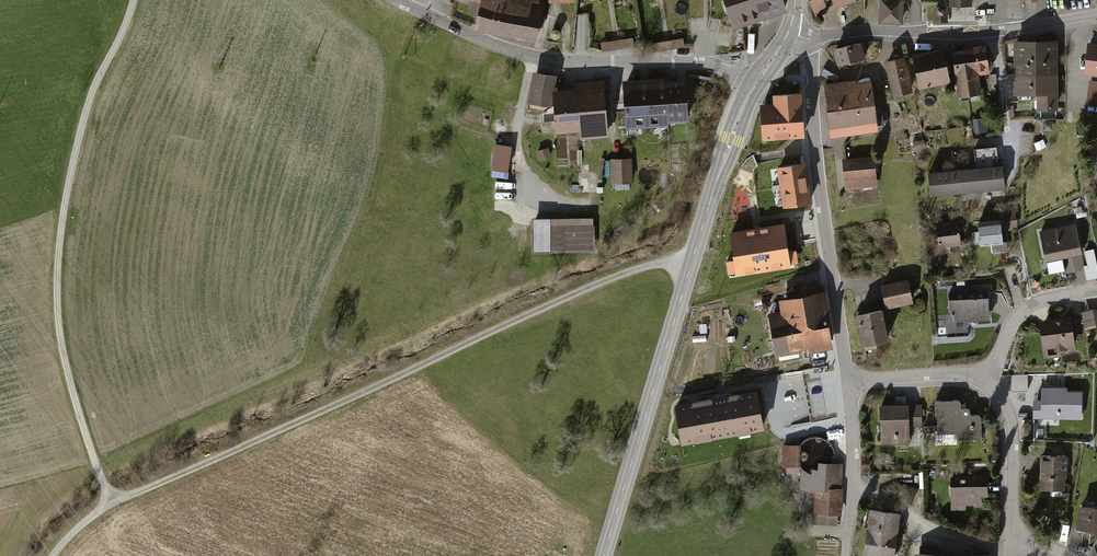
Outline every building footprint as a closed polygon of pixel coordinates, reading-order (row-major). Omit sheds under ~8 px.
[(471,1),(468,13),(480,16),(478,25),(537,39),(547,1),(541,0),(469,0),(471,1)] [(733,27),(787,9),(784,0),(724,0),(733,27)] [(816,15),(829,10),(827,5),(841,0),(810,0),(816,15)] [(902,0),(893,0),(881,0),(880,22),(901,22),(902,0)] [(945,21),(945,9),(935,9),(936,21),(945,21)] [(633,46),(632,38),(601,42),(603,50),(633,46)] [(682,39),(652,43),(653,51),(683,47),(682,39)] [(1054,42),(1015,42),(1015,92),(1039,91),(1039,108),(1054,108),(1054,42)] [(1086,42),(1082,72),(1096,74),(1096,44),(1086,42)] [(860,43),(834,50),(839,66),(865,59),(860,43)] [(973,50),(976,71),(988,70),(988,68),(991,67),(989,53),(986,53),(985,47),(973,49),(973,50)] [(943,50),(912,57),(919,87),(949,80),(943,50)] [(973,50),(953,53),(959,96),(980,93),(976,71),(973,50)] [(903,59),(888,62),(894,93),(910,90),(903,59)] [(497,68),(491,65),(486,78),(492,80),(497,68)] [(555,91),(558,79),(535,74),(528,107),(551,111),(555,91)] [(689,119),(688,79),(626,81),(628,128),(671,126),(671,119),(689,119)] [(828,85),(833,138),(879,134),(874,81),(828,85)] [(1091,81),(1088,102),(1096,103),(1096,82),(1091,81)] [(582,141),(609,139),(606,82),(578,84),(579,89),(555,91),(557,134),(581,133),(582,141)] [(803,135),(800,94),(775,96),(775,105),(762,106),(763,132),(780,131),(780,137),(803,135)] [(512,141),(495,139),(492,163),(509,166),(512,141)] [(549,144),(537,147),(540,155),(551,152),(549,144)] [(591,169),(592,144),(580,144),(579,168),(591,169)] [(930,194),(1004,187),(1002,166),(998,167),(996,146),(974,148),(976,169),(928,174),(930,194)] [(633,182),(632,156),(612,156),(612,183),(633,182)] [(871,160),(846,162),(849,187),(873,185),(871,160)] [(804,164),(779,168),(782,186),(807,183),(804,164)] [(807,183),(782,186),(785,205),(810,201),(807,183)] [(593,250),(593,212),(534,212),(534,250),(593,250)] [(1003,216),(981,217),(981,242),(1004,242),(1003,216)] [(961,217),(936,218),(937,246),(962,245),(961,217)] [(1077,222),(1042,228),(1047,258),(1082,252),(1077,222)] [(788,224),(789,248),(798,248),(796,224),(788,224)] [(783,225),(731,233),(737,272),(789,265),(783,225)] [(1096,277),(1096,253),(1096,247),(1085,249),(1089,278),(1096,277)] [(798,249),(790,250),(793,264),(800,262),(798,249)] [(907,281),(882,286),(887,309),(911,304),(907,281)] [(833,338),(823,287),(812,289),(814,296),(783,302),(784,309),(771,312),(777,348),(833,338)] [(951,323),(990,321),(989,292),(949,294),(951,323)] [(882,311),(858,316),(865,348),(889,343),(882,311)] [(1075,352),(1071,318),(1039,322),(1043,355),(1075,352)] [(1029,390),(1029,373),(1013,373),(1013,390),(1029,390)] [(756,392),(677,406),(683,441),(695,439),(694,434),(723,429),(723,434),(738,431),(737,427),(749,425),(750,429),(762,427),(756,392)] [(1082,418),(1082,392),(1044,392),(1044,402),(1035,402),(1035,418),(1082,418)] [(980,439),(980,417),(971,417),(971,410),(961,410),(961,402),(935,402),(936,433),(957,433),(957,439),(980,439)] [(921,406),(881,406),(881,445),(910,445),(910,428),(922,428),(921,406)] [(800,446),(782,446),(783,466),(800,466),(800,446)] [(1067,456),(1040,456),(1040,490),(1067,491),(1067,456)] [(814,526),(836,527),(837,516),(842,517),(844,489),(839,489),(841,464),(818,462),(817,470),(811,469),(811,474),(801,474),(800,490),(812,491),(811,501),(816,501),(814,526)] [(987,497),(986,478),(952,480),(953,507),(981,506),(981,497),(987,497)] [(900,515),(870,510),(862,555),(893,555),(900,515)] [(1081,510),(1078,530),(1096,533),(1096,512),(1081,510)]
